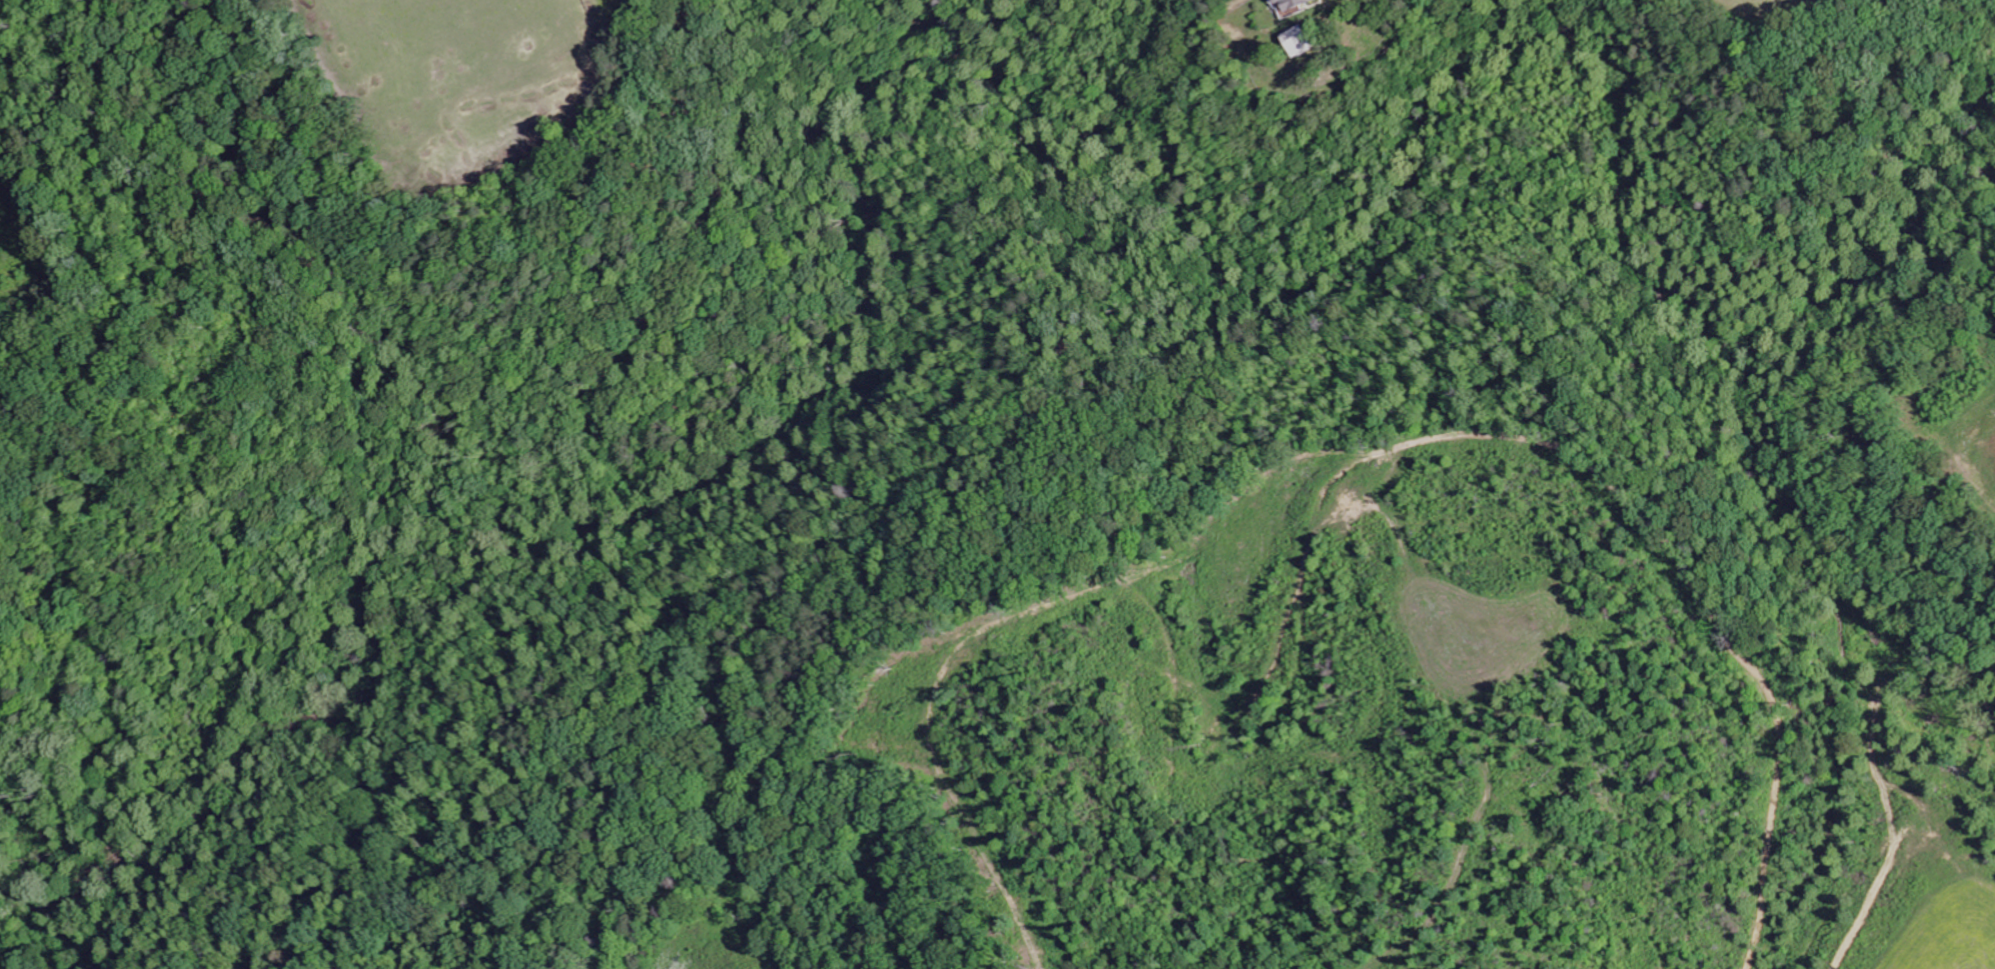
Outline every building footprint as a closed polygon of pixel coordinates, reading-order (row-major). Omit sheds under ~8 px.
[(1317,47),(1301,24),(1281,38),(1298,60),(1317,47)]
